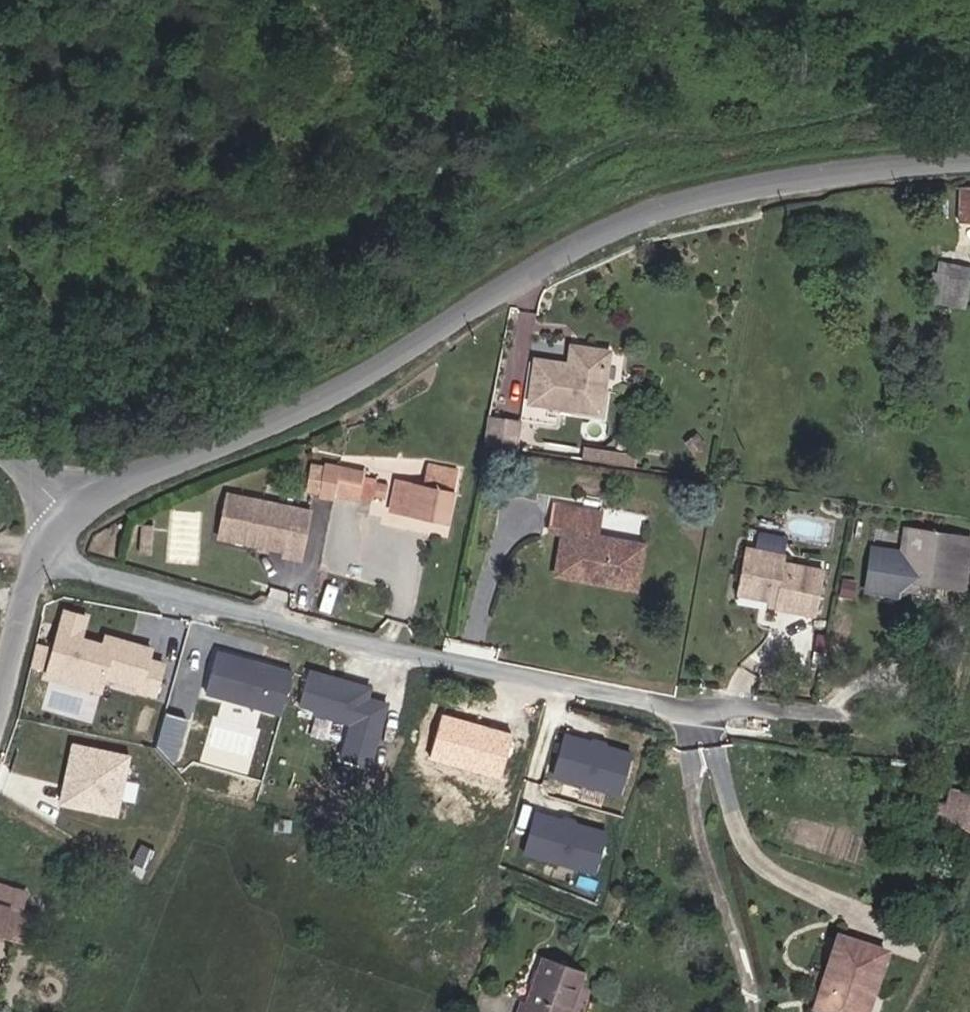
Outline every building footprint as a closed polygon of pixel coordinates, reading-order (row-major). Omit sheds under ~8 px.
[(948,260),(943,299),(969,303),(969,263),(948,260)] [(612,414),(621,352),(583,347),(580,365),(548,360),(541,403),(612,414)] [(523,447),(527,419),(496,415),(492,442),(523,447)] [(627,464),(629,454),(598,449),(596,460),(627,464)] [(373,475),(374,467),(332,461),(332,464),(328,491),(328,494),(342,496),(342,493),(380,498),(383,476),(373,475)] [(328,491),(332,464),(320,462),(317,489),(328,491)] [(434,486),(406,480),(400,508),(441,516),(440,519),(456,522),(467,470),(439,464),(434,486)] [(310,558),(320,508),(237,492),(228,536),(294,549),(293,554),(310,558)] [(637,569),(641,548),(595,540),(599,515),(555,507),(550,533),(564,535),(557,575),(595,581),(596,577),(607,580),(606,583),(625,587),(628,568),(637,569)] [(916,526),(909,572),(954,579),(953,583),(969,585),(969,535),(916,526)] [(789,549),(791,535),(761,531),(759,545),(789,549)] [(827,614),(835,571),(795,564),(797,557),(756,549),(748,592),(781,598),(787,600),(786,606),(827,614)] [(634,589),(637,569),(628,568),(625,587),(634,589)] [(137,691),(152,695),(161,664),(148,659),(150,649),(118,639),(115,644),(105,641),(102,645),(80,639),(85,618),(64,611),(45,677),(68,684),(73,671),(75,670),(136,687),(137,691)] [(215,652),(204,693),(279,714),(290,673),(215,652)] [(367,688),(308,671),(298,705),(313,709),(312,713),(350,724),(339,760),(367,767),(384,704),(364,698),(367,688)] [(181,756),(190,716),(169,711),(159,750),(181,756)] [(513,735),(442,713),(428,758),(499,780),(513,735)] [(631,751),(565,734),(554,775),(621,792),(631,751)] [(108,754),(72,746),(62,787),(58,804),(80,809),(113,816),(124,772),(127,758),(108,754)] [(924,817),(969,830),(969,794),(957,790),(952,806),(929,799),(924,817)] [(607,833),(537,813),(526,853),(596,873),(607,833)] [(8,883),(0,881),(0,944),(4,927),(43,936),(46,927),(48,916),(25,910),(3,905),(8,883)] [(3,905),(25,910),(30,888),(8,883),(3,905)] [(848,942),(825,1011),(827,1011),(884,1011),(901,959),(848,942)] [(595,969),(548,954),(527,1011),(578,1011),(595,969)]
